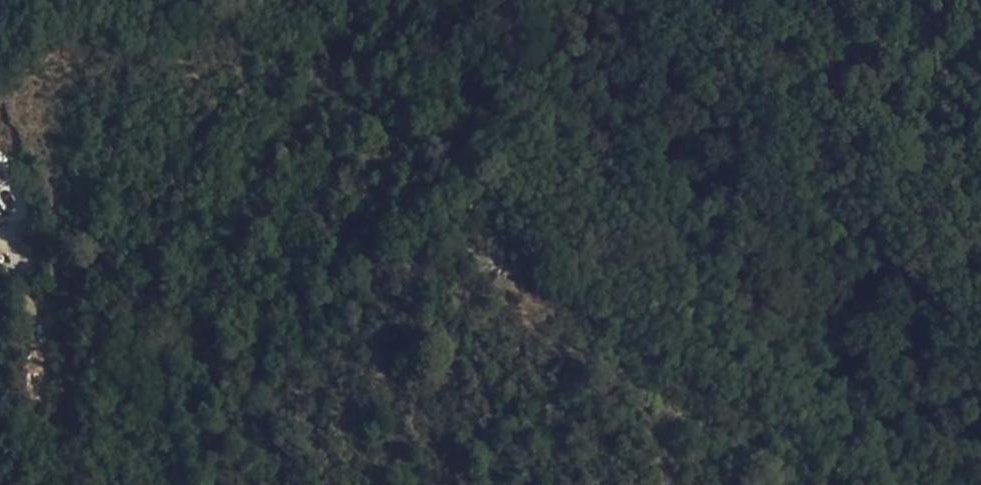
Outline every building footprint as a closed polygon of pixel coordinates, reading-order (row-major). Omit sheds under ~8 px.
[(11,187),(0,169),(0,195),(11,187)]
